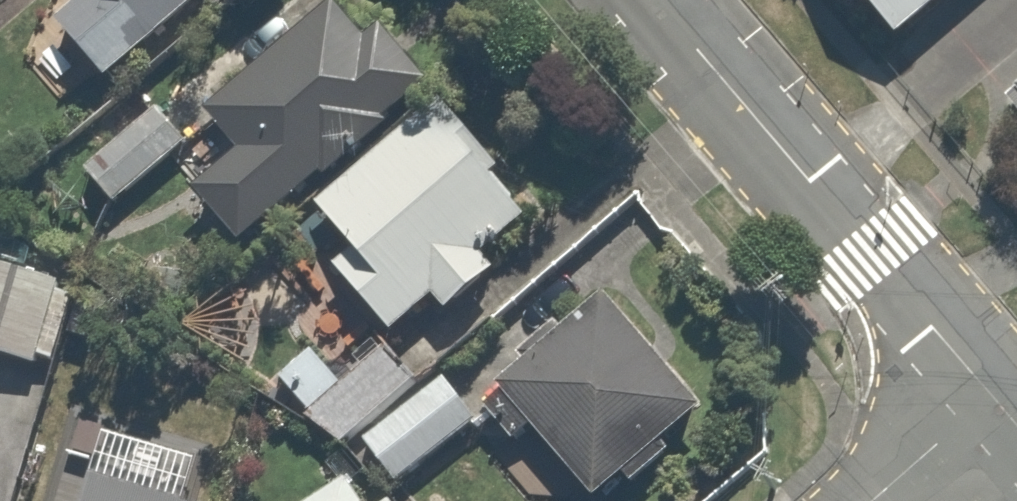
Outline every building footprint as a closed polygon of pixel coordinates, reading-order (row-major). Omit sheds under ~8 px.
[(68,18),(117,77),(210,0),(90,0),(68,18)] [(362,0),(351,0),(211,115),(242,152),(202,184),(256,250),(314,203),(318,208),(446,103),(362,0)] [(900,66),(980,0),(844,0),(900,66)] [(197,134),(166,96),(80,167),(112,205),(197,134)] [(446,103),(318,208),(350,247),(326,266),(405,363),(515,273),(499,253),(541,218),(446,103)] [(18,361),(56,373),(84,280),(0,255),(0,356),(18,361)] [(498,386),(599,500),(603,500),(709,408),(606,291),(498,386)] [(478,421),(450,380),(369,435),(397,476),(478,421)] [(91,483),(85,500),(161,500),(91,483)] [(361,487),(338,500),(370,500),(361,487)]
